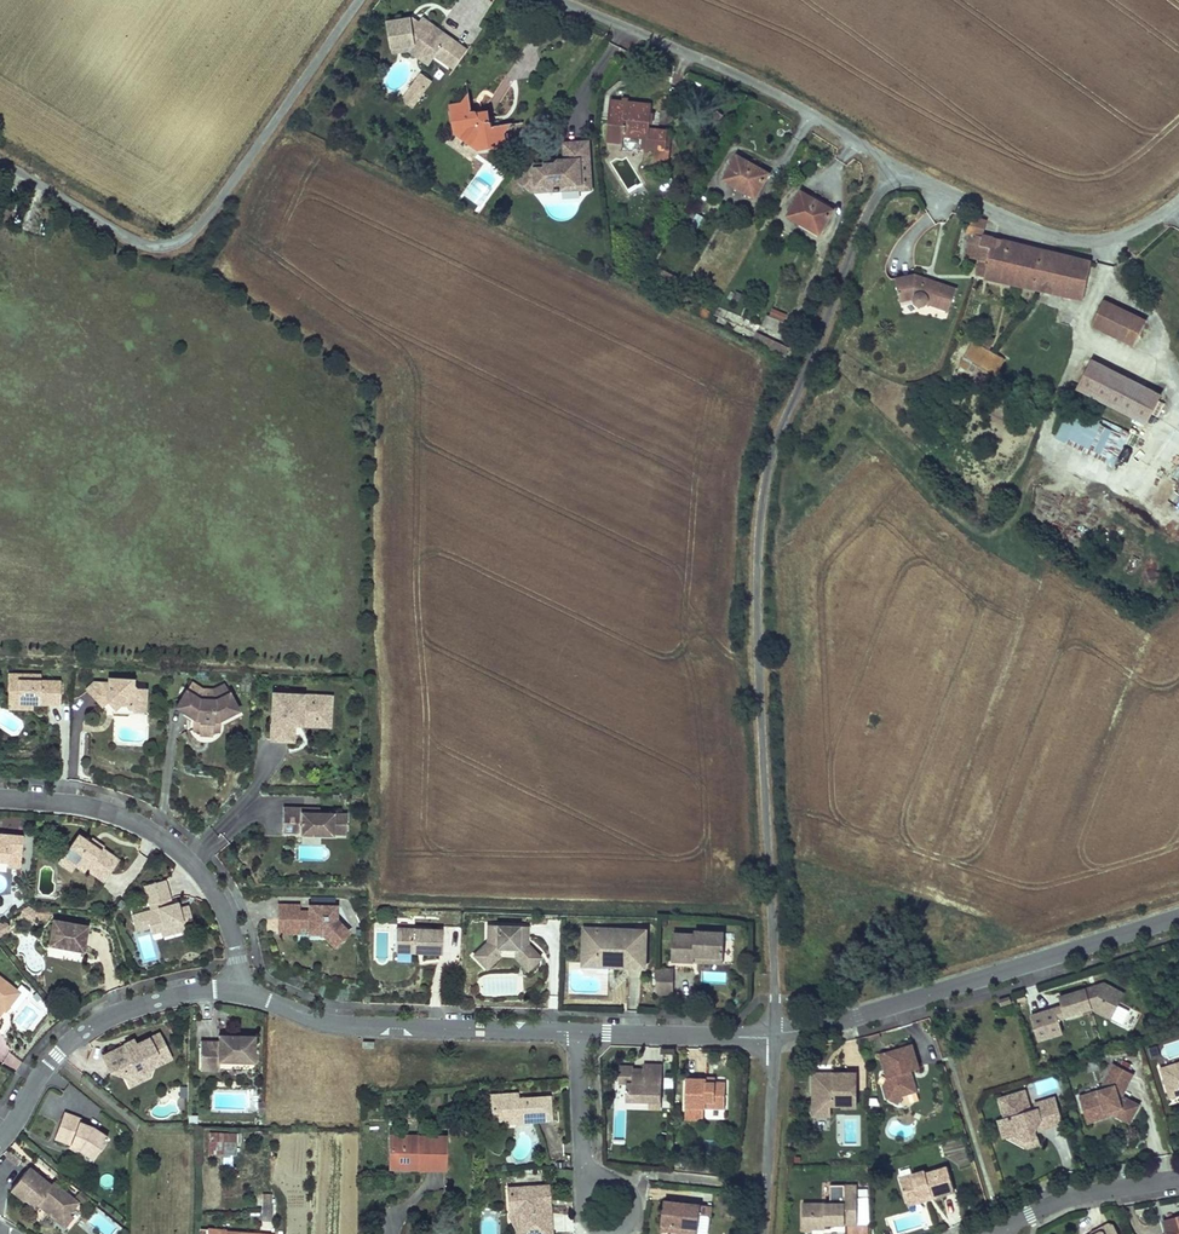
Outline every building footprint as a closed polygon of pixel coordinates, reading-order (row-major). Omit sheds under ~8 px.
[(441,64),(454,43),(425,24),(419,25),(419,29),(411,30),(409,21),(385,25),(388,48),(413,44),(432,57),(441,64)] [(413,44),(388,48),(390,57),(408,53),(427,65),(432,57),(413,44)] [(411,84),(422,93),(430,83),(420,74),(411,84)] [(422,93),(411,84),(399,98),(409,107),(422,93)] [(649,131),(650,106),(609,104),(608,145),(622,146),(622,140),(642,141),(649,141),(649,131)] [(500,151),(491,130),(460,115),(436,120),(444,147),(471,160),(500,151)] [(658,132),(649,131),(649,141),(642,141),(642,151),(657,151),(658,132)] [(668,132),(658,132),(657,151),(667,152),(668,132)] [(586,189),(583,144),(558,146),(559,163),(553,163),(550,166),(540,167),(530,168),(527,165),(512,182),(526,194),(531,187),(542,186),(542,188),(550,192),(550,194),(555,194),(555,192),(562,187),(576,186),(577,193),(586,192),(586,189)] [(730,159),(719,182),(752,199),(764,176),(730,159)] [(800,196),(788,218),(820,235),(832,213),(800,196)] [(977,275),(1084,298),(1091,263),(1033,246),(985,234),(988,218),(978,213),(976,223),(967,220),(965,231),(971,232),(966,256),(981,259),(977,275)] [(922,302),(923,301),(944,309),(953,286),(912,271),(892,274),(896,298),(910,296),(910,298),(911,300),(913,302),(915,303),(916,304),(919,304),(921,303),(922,302)] [(1137,315),(1106,299),(1093,324),(1123,340),(1137,315)] [(781,330),(788,313),(774,307),(767,324),(781,330)] [(1147,321),(1137,315),(1123,340),(1133,346),(1147,321)] [(998,370),(1005,358),(976,340),(964,358),(988,374),(992,367),(998,370)] [(1159,398),(1091,363),(1075,394),(1143,428),(1159,398)] [(1070,406),(1058,432),(1109,455),(1121,429),(1070,406)] [(29,675),(29,670),(10,669),(9,703),(34,704),(34,699),(18,699),(18,689),(13,689),(14,675),(29,675)] [(18,689),(18,699),(34,699),(61,700),(62,677),(42,676),(42,670),(29,670),(29,675),(14,675),(13,689),(18,689)] [(103,702),(108,697),(114,697),(114,700),(128,700),(134,707),(147,695),(137,684),(134,681),(135,675),(110,673),(109,678),(95,677),(87,684),(103,702)] [(177,702),(196,714),(195,715),(195,717),(194,719),(194,720),(194,721),(194,723),(194,724),(195,725),(201,725),(201,729),(213,730),(213,726),(219,726),(219,725),(220,724),(220,723),(220,721),(220,720),(220,719),(220,717),(219,716),(219,715),(240,706),(227,679),(215,685),(204,684),(193,677),(177,702)] [(147,684),(137,684),(147,695),(147,684)] [(328,692),(275,688),(272,735),(288,737),(289,720),(296,720),(297,716),(317,717),(318,713),(327,713),(328,692)] [(334,692),(328,692),(327,713),(318,713),(317,717),(297,716),(296,720),(332,723),(334,692)] [(146,710),(147,695),(134,707),(146,710)] [(295,737),(296,720),(289,720),(288,737),(295,737)] [(301,808),(301,804),(283,803),(283,828),(299,829),(299,831),(332,832),(333,830),(333,823),(346,824),(346,810),(320,809),(301,808)] [(25,829),(0,827),(0,854),(9,855),(9,858),(21,860),(25,829)] [(103,876),(119,854),(102,842),(101,844),(91,837),(79,829),(63,851),(75,860),(85,867),(87,864),(103,876)] [(91,837),(101,844),(102,842),(104,841),(93,833),(91,837)] [(75,860),(63,851),(59,857),(71,866),(75,860)] [(151,905),(132,910),(136,926),(150,922),(152,928),(162,926),(161,923),(187,916),(192,914),(188,901),(180,903),(174,904),(172,898),(165,874),(144,880),(151,905)] [(35,907),(35,903),(28,900),(22,904),(22,912),(29,915),(36,911),(35,907)] [(40,901),(35,907),(39,914),(46,915),(51,909),(48,901),(40,901)] [(320,932),(324,932),(335,944),(346,933),(334,921),(335,908),(310,906),(309,912),(297,911),(297,905),(280,903),(278,929),(295,930),(296,924),(308,925),(308,931),(320,932)] [(85,946),(89,920),(55,914),(50,940),(85,946)] [(3,916),(0,918),(0,931),(9,925),(10,918),(3,916)] [(187,916),(161,923),(162,926),(163,931),(189,924),(187,916)] [(486,927),(486,944),(472,956),(479,965),(490,955),(495,955),(495,949),(515,949),(515,954),(522,962),(532,952),(525,944),(526,928),(486,927)] [(645,965),(646,928),(597,928),(597,938),(584,938),(584,955),(597,955),(597,964),(645,965)] [(597,928),(584,928),(584,938),(597,938),(597,928)] [(726,955),(726,930),(696,929),(696,933),(674,933),(674,960),(696,960),(696,954),(726,955)] [(441,932),(396,931),(395,954),(441,955),(441,932)] [(324,932),(320,932),(332,946),(335,944),(324,932)] [(145,960),(154,958),(149,935),(140,936),(145,960)] [(538,958),(532,952),(522,962),(515,954),(512,957),(525,970),(538,958)] [(490,955),(479,965),(484,970),(497,958),(495,955),(490,955)] [(584,955),(583,964),(597,964),(597,955),(584,955)] [(673,969),(656,968),(656,992),(673,993),(673,969)] [(703,982),(726,982),(726,971),(703,971),(703,982)] [(4,1004),(6,1006),(20,988),(0,972),(0,1001),(4,1004)] [(1104,984),(1060,997),(1065,1017),(1093,1008),(1104,1005),(1116,1011),(1125,995),(1104,984)] [(1012,1002),(1010,995),(1000,999),(1002,1005),(1012,1002)] [(1111,1019),(1116,1011),(1104,1005),(1093,1008),(1111,1019)] [(171,1048),(162,1029),(137,1041),(138,1044),(131,1047),(128,1040),(104,1051),(112,1067),(123,1062),(128,1074),(140,1069),(148,1073),(154,1062),(160,1059),(158,1054),(171,1048)] [(220,1062),(254,1063),(255,1031),(220,1029),(220,1034),(219,1036),(201,1036),(201,1061),(220,1062)] [(137,1041),(134,1036),(127,1039),(128,1040),(131,1047),(138,1044),(137,1041)] [(912,1044),(880,1054),(887,1077),(883,1085),(886,1096),(898,1102),(902,1094),(916,1090),(910,1070),(919,1068),(912,1044)] [(173,1054),(171,1048),(158,1054),(160,1059),(173,1054)] [(220,1062),(201,1061),(200,1069),(219,1070),(220,1062)] [(663,1100),(664,1062),(644,1062),(644,1067),(644,1072),(634,1072),(633,1072),(633,1081),(628,1081),(627,1099),(651,1100),(663,1100)] [(1161,1069),(1168,1092),(1178,1089),(1178,1063),(1161,1069)] [(635,1064),(620,1064),(620,1081),(628,1081),(633,1081),(633,1072),(634,1072),(634,1067),(635,1064)] [(1111,1112),(1113,1117),(1129,1125),(1139,1106),(1122,1097),(1134,1076),(1113,1065),(1099,1091),(1078,1097),(1084,1116),(1103,1110),(1104,1115),(1111,1112)] [(140,1069),(128,1074),(132,1081),(148,1073),(140,1069)] [(855,1107),(854,1072),(811,1072),(811,1105),(828,1105),(833,1105),(833,1102),(841,1102),(841,1105),(841,1107),(855,1107)] [(727,1106),(728,1081),(717,1081),(707,1080),(707,1076),(687,1075),(687,1105),(727,1106)] [(1168,1092),(1170,1099),(1178,1097),(1178,1089),(1168,1092)] [(1015,1134),(1025,1141),(1028,1149),(1039,1145),(1035,1132),(1035,1131),(1037,1127),(1041,1126),(1042,1129),(1061,1123),(1053,1098),(1035,1104),(1037,1110),(1030,1112),(1024,1092),(999,1100),(1005,1120),(999,1122),(1004,1138),(1007,1137),(1015,1134)] [(549,1119),(547,1095),(516,1097),(516,1093),(490,1094),(492,1118),(513,1116),(513,1122),(549,1119)] [(77,1103),(60,1099),(54,1126),(71,1130),(81,1136),(83,1132),(96,1138),(106,1120),(88,1111),(76,1108),(77,1103)] [(828,1105),(811,1105),(811,1115),(828,1115),(828,1105)] [(707,1117),(725,1116),(725,1108),(706,1109),(707,1117)] [(1103,1110),(1084,1116),(1086,1124),(1113,1117),(1111,1112),(1104,1115),(1103,1110)] [(81,1136),(71,1130),(70,1133),(80,1139),(81,1136)] [(241,1141),(241,1131),(215,1130),(214,1139),(241,1141)] [(83,1132),(81,1136),(94,1142),(96,1138),(83,1132)] [(1015,1134),(1007,1137),(1028,1149),(1025,1141),(1015,1134)] [(446,1140),(389,1139),(389,1162),(417,1163),(417,1169),(445,1170),(446,1140)] [(68,1209),(77,1198),(52,1177),(50,1180),(29,1162),(11,1184),(24,1195),(26,1193),(30,1197),(35,1201),(37,1198),(57,1216),(65,1206),(68,1209)] [(931,1191),(932,1196),(954,1189),(947,1164),(925,1171),(924,1168),(899,1176),(906,1199),(931,1191)] [(869,1185),(859,1186),(860,1224),(869,1224),(869,1185)] [(551,1208),(549,1187),(543,1188),(545,1209),(551,1208)] [(543,1188),(523,1189),(523,1193),(508,1195),(509,1214),(520,1213),(522,1233),(554,1233),(551,1208),(545,1209),(543,1188)] [(274,1221),(275,1190),(262,1190),(261,1220),(274,1221)] [(823,1223),(856,1223),(855,1191),(843,1191),(843,1201),(820,1201),(820,1210),(809,1210),(809,1227),(811,1227),(823,1227),(823,1223)] [(932,1196),(931,1191),(906,1199),(907,1203),(932,1196)] [(711,1216),(712,1205),(665,1200),(663,1223),(685,1225),(684,1232),(698,1233),(700,1215),(711,1216)] [(820,1210),(820,1201),(801,1201),(801,1227),(809,1227),(809,1210),(820,1210)] [(68,1209),(65,1206),(57,1216),(64,1221),(72,1212),(68,1209)] [(509,1214),(510,1222),(514,1228),(515,1233),(522,1233),(520,1213),(509,1214)] [(1162,1233),(1178,1233),(1178,1216),(1164,1222),(1168,1231),(1162,1233)] [(1158,1224),(1162,1233),(1168,1231),(1164,1222),(1158,1224)] [(663,1223),(662,1230),(684,1232),(685,1225),(663,1223)] [(1096,1233),(1114,1233),(1110,1227),(1106,1225),(1097,1230),(1096,1233)]
